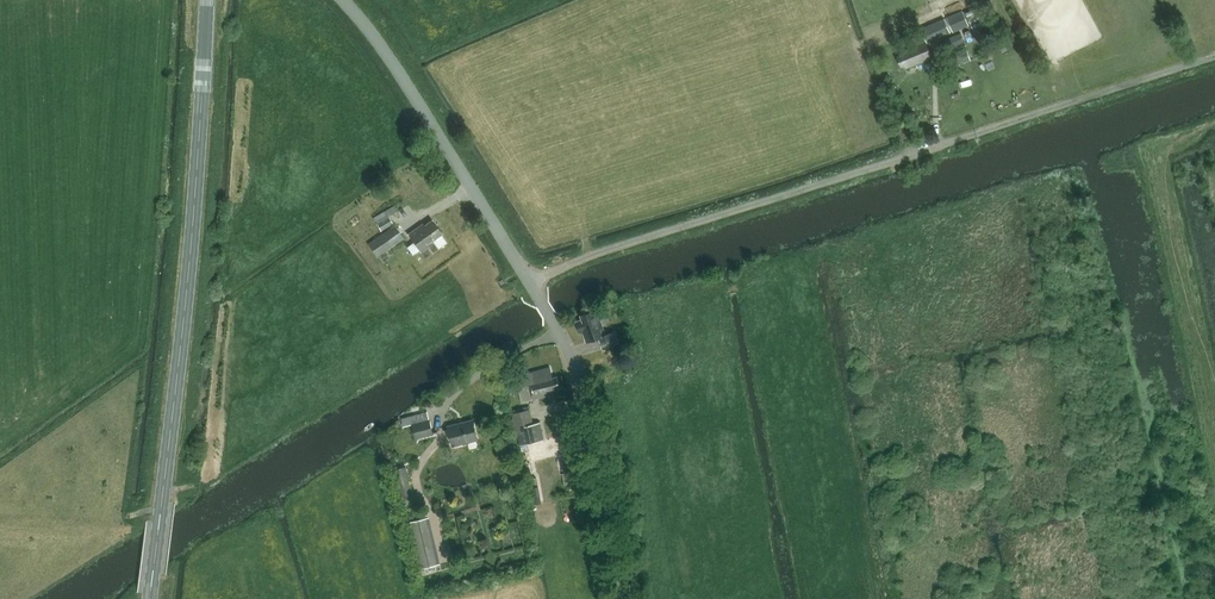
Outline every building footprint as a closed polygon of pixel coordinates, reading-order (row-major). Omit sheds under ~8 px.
[(948,17),(947,15),(920,26),(926,42),(954,30),(953,28),(970,22),(979,44),(998,36),(992,22),(988,23),(981,6),(966,12),(965,10),(948,17)] [(905,69),(933,57),(927,42),(896,54),(902,68),(905,67),(905,69)] [(948,59),(951,67),(971,59),(968,51),(948,59)] [(955,66),(951,73),(958,77),(961,70),(955,66)] [(397,211),(393,206),(373,217),(380,231),(393,224),(388,216),(397,211)] [(427,244),(441,234),(431,220),(420,229),(418,227),(408,235),(420,252),(428,246),(427,244)] [(394,225),(368,243),(377,257),(403,238),(394,225)] [(603,347),(618,343),(616,333),(605,334),(599,314),(595,315),(594,312),(582,315),(583,319),(577,321),(580,332),(584,331),(587,342),(596,339),(596,338),(600,337),(603,347)] [(548,391),(560,388),(557,375),(552,376),(549,365),(517,374),(522,391),(530,389),(532,399),(549,395),(548,391)] [(513,413),(520,445),(544,439),(540,422),(533,423),(530,409),(513,413)] [(427,411),(401,418),(403,426),(412,424),(416,439),(433,434),(427,411)] [(453,446),(478,440),(474,419),(448,425),(453,446)] [(406,466),(394,469),(401,497),(413,494),(406,466)] [(429,517),(408,522),(420,568),(441,563),(429,517)]
